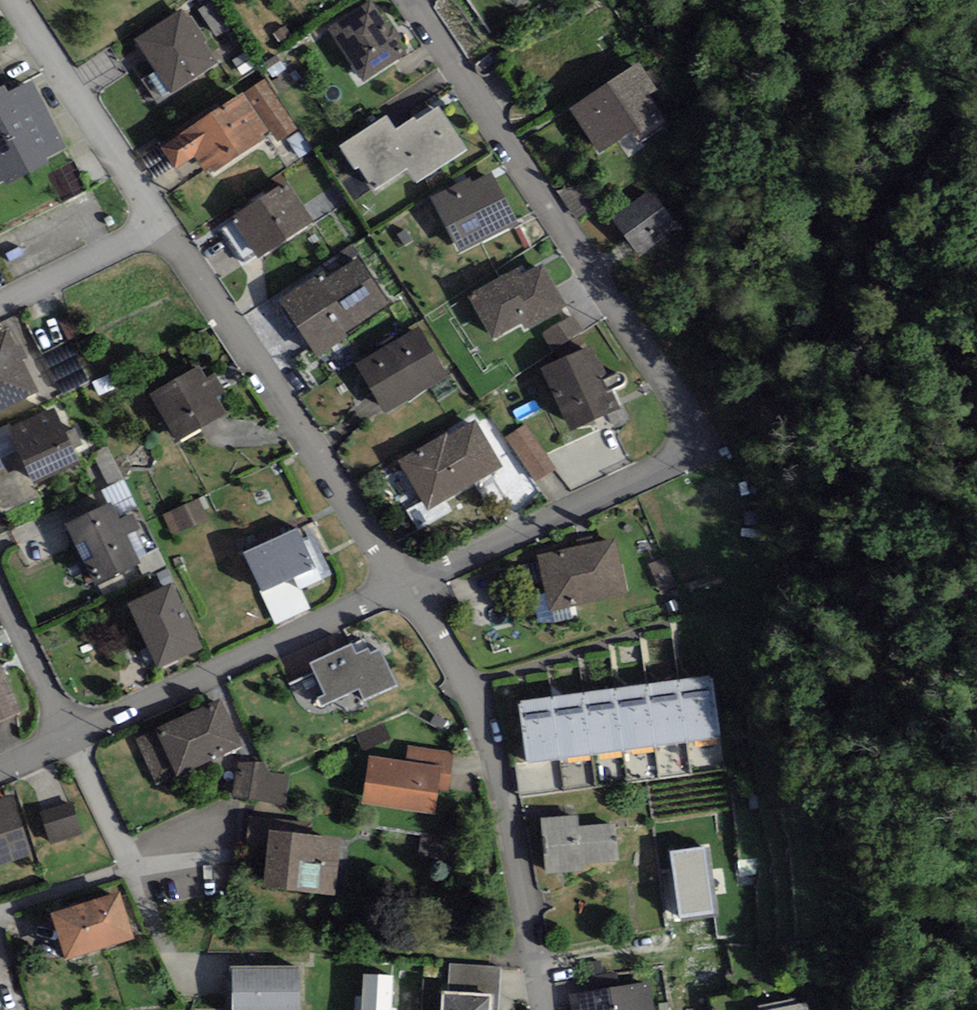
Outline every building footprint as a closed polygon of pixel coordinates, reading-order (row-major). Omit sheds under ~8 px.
[(198,10),(216,37),(231,26),(213,0),(212,0),(198,10)] [(407,54),(371,0),(328,29),(364,83),(407,54)] [(181,8),(134,39),(171,93),(217,61),(204,42),(208,40),(191,15),(188,18),(181,8)] [(273,34),(279,43),(295,33),(289,24),(273,34)] [(246,51),(232,60),(243,76),(256,67),(246,51)] [(265,63),(273,77),(287,69),(278,55),(265,63)] [(656,90),(638,62),(568,108),(598,154),(629,133),(634,140),(664,120),(648,95),(656,90)] [(265,79),(158,148),(171,168),(174,172),(196,157),(208,176),(264,140),(262,136),(269,132),(276,142),(297,128),(265,79)] [(10,182),(49,162),(47,158),(66,148),(30,81),(8,92),(4,85),(0,87),(0,182),(8,178),(10,182)] [(397,128),(387,114),(339,147),(355,171),(359,168),(375,193),(408,170),(417,183),(467,149),(438,105),(416,120),(414,117),(397,128)] [(171,168),(158,148),(142,159),(155,179),(171,168)] [(459,253),(518,222),(491,172),(471,183),(468,177),(430,198),(459,253)] [(258,258),(314,221),(287,181),(232,219),(258,258)] [(679,227),(651,190),(612,219),(639,256),(679,227)] [(322,282),(316,275),(278,300),(317,357),(347,337),(344,333),(389,303),(358,258),(322,282)] [(519,267),(468,296),(493,341),(523,324),(526,330),(568,307),(543,262),(522,274),(519,267)] [(72,316),(60,322),(69,340),(81,334),(72,316)] [(588,340),(573,316),(543,334),(558,358),(588,340)] [(388,414),(448,376),(416,326),(356,364),(388,414)] [(6,330),(0,333),(0,412),(39,391),(6,330)] [(88,381),(66,341),(40,355),(63,395),(88,381)] [(607,379),(591,346),(542,370),(573,432),(622,408),(613,390),(624,385),(627,383),(627,380),(627,377),(623,374),(618,374),(607,379)] [(199,367),(151,394),(177,440),(225,414),(216,397),(225,392),(214,374),(206,379),(199,367)] [(79,464),(53,409),(9,430),(19,451),(35,485),(79,464)] [(428,511),(504,467),(474,417),(398,461),(428,511)] [(0,427),(0,460),(19,451),(9,430),(7,424),(0,427)] [(555,468),(525,424),(506,437),(536,481),(555,468)] [(74,427),(66,431),(75,448),(83,444),(74,427)] [(123,476),(108,446),(93,454),(108,484),(123,476)] [(19,451),(0,460),(0,512),(2,515),(40,497),(35,485),(19,451)] [(123,478),(100,490),(108,504),(110,503),(117,516),(137,506),(123,478)] [(164,514),(173,534),(206,520),(198,500),(164,514)] [(117,516),(110,503),(108,504),(66,525),(96,586),(138,565),(141,564),(138,559),(127,536),(135,532),(140,529),(132,513),(119,520),(117,516)] [(244,553),(263,591),(316,565),(297,527),(244,553)] [(146,555),(135,532),(127,536),(138,559),(146,555)] [(616,539),(538,557),(551,614),(629,597),(616,539)] [(159,549),(146,555),(138,559),(141,564),(138,565),(145,579),(168,567),(159,549)] [(203,648),(171,583),(126,605),(158,670),(203,648)] [(356,654),(352,644),(312,663),(326,692),(316,697),(322,708),(359,690),(364,700),(397,685),(379,648),(370,652),(368,648),(356,654)] [(0,664),(0,722),(22,713),(0,664)] [(713,675),(682,679),(690,740),(721,736),(713,675)] [(682,679),(654,683),(662,744),(690,740),(682,679)] [(654,683),(619,687),(628,749),(662,744),(654,683)] [(619,687),(585,692),(593,754),(628,749),(619,687)] [(585,692),(551,697),(559,758),(593,754),(585,692)] [(551,697),(519,701),(528,762),(559,758),(551,697)] [(158,787),(243,746),(219,698),(135,739),(158,787)] [(447,793),(454,752),(409,746),(406,762),(441,767),(437,791),(447,793)] [(406,762),(369,756),(362,803),(434,814),(437,791),(441,767),(406,762)] [(270,763),(236,760),(231,800),(264,804),(263,812),(287,814),(291,775),(269,773),(270,763)] [(32,855),(12,795),(0,799),(0,866),(32,855)] [(72,803),(40,813),(50,846),(83,836),(72,803)] [(578,814),(541,818),(546,874),(583,871),(582,864),(618,861),(615,823),(579,827),(578,814)] [(310,835),(312,823),(249,816),(246,845),(267,847),(269,830),(310,835)] [(310,835),(269,830),(267,847),(263,887),(335,895),(341,838),(310,835)] [(718,913),(708,847),(671,853),(681,919),(718,913)] [(134,937),(120,892),(51,914),(65,959),(134,937)] [(448,992),(491,994),(499,994),(500,967),(450,964),(448,992)] [(232,967),(232,1009),(299,1009),(298,966),(232,967)] [(393,975),(362,974),(361,1009),(391,1009),(393,975)] [(569,995),(571,1009),(656,1009),(652,982),(569,995)] [(442,991),(441,1009),(490,1009),(491,994),(448,992),(442,991)] [(491,994),(490,1009),(498,1009),(499,994),(491,994)]
